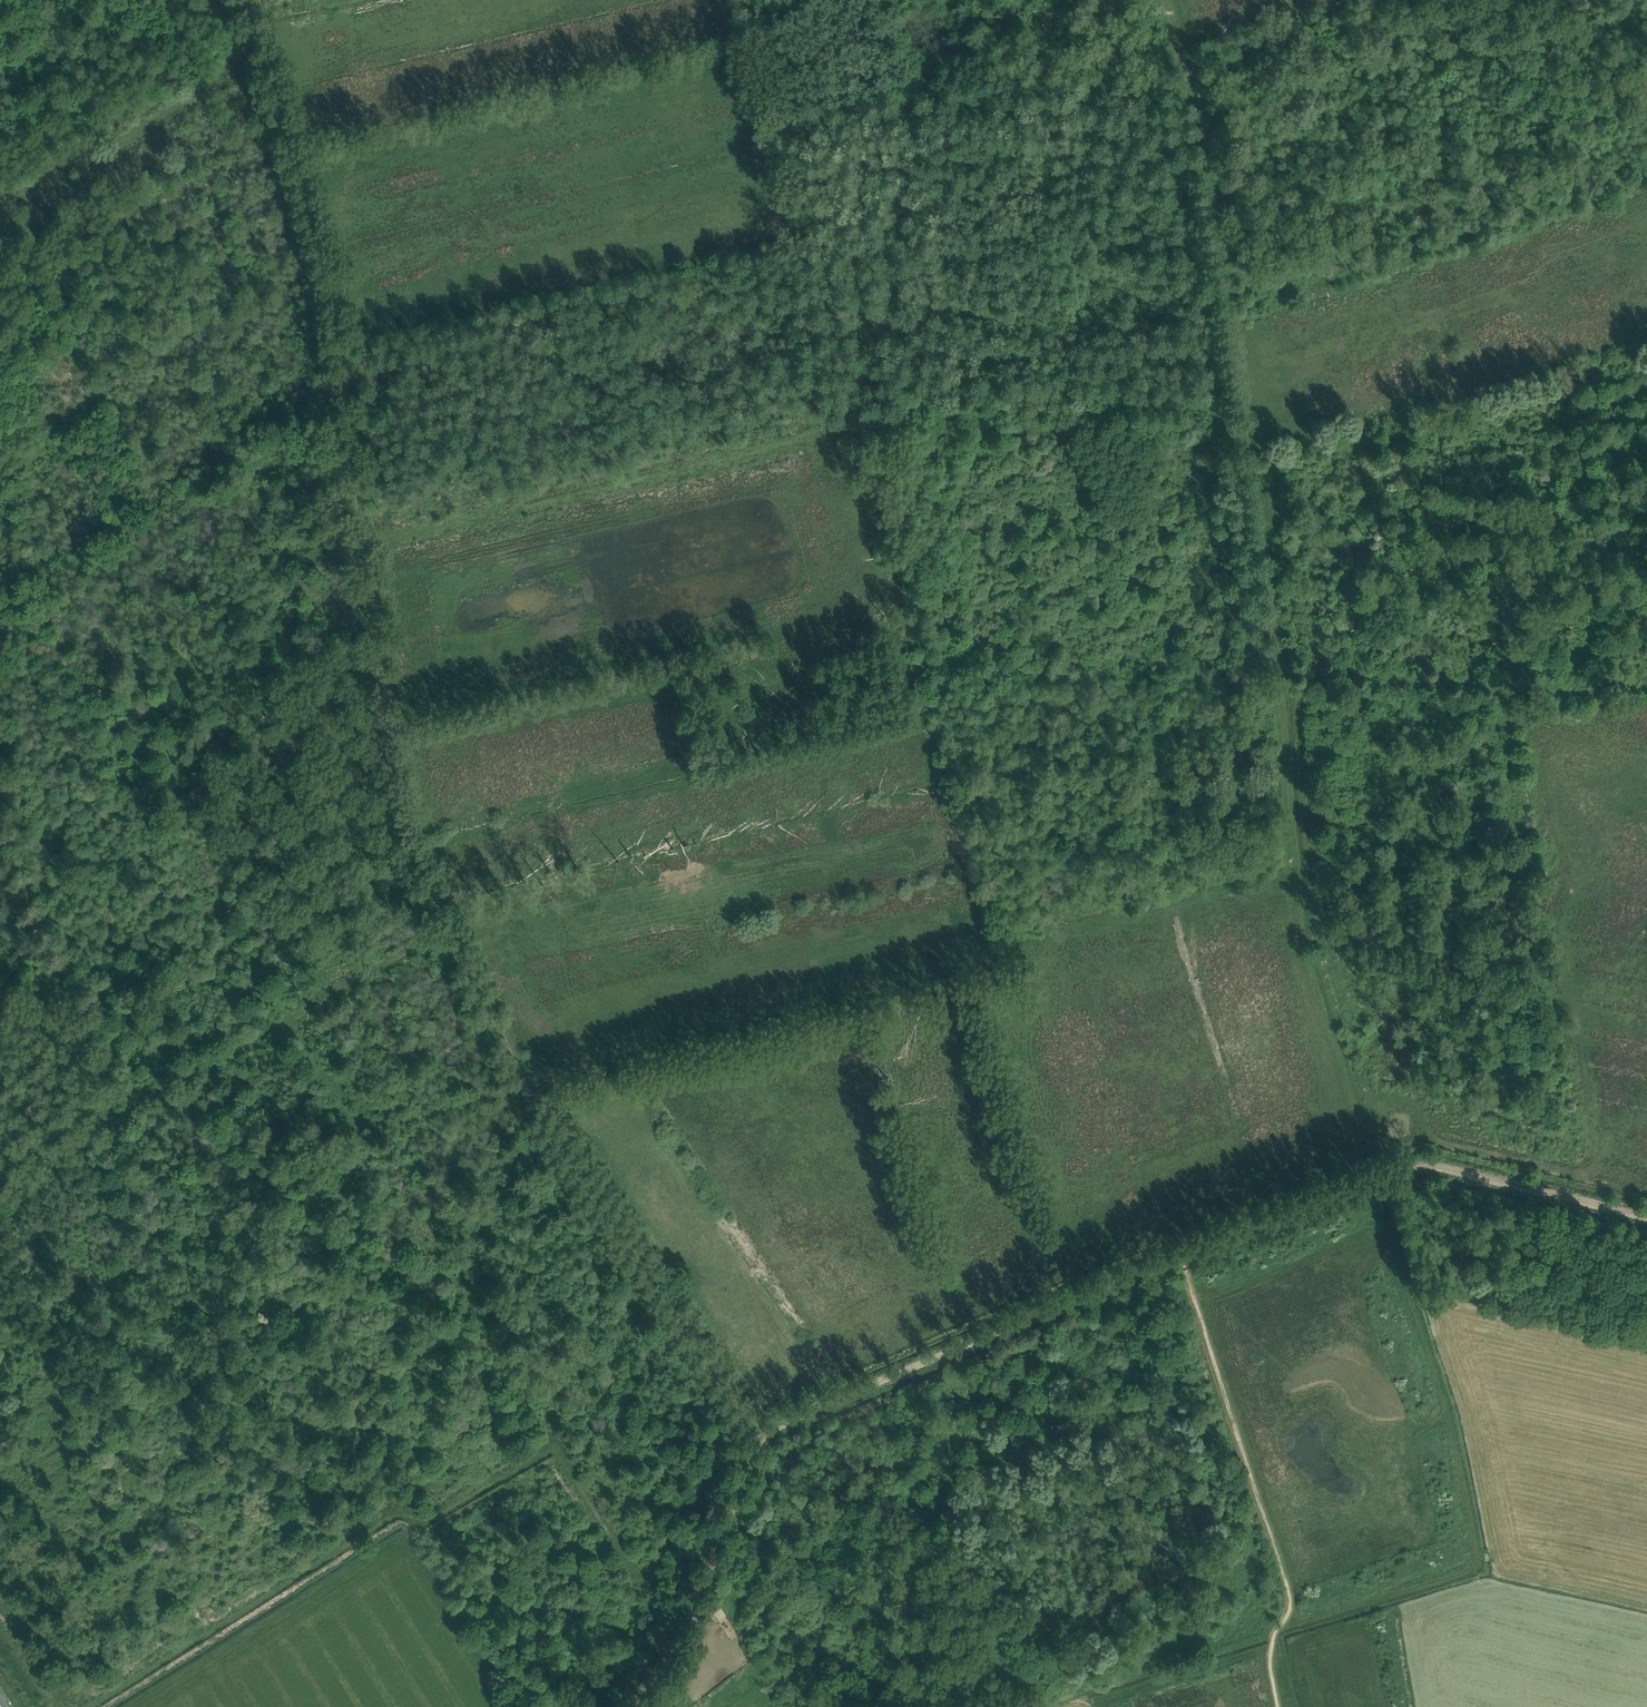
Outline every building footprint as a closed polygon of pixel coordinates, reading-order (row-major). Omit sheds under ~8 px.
[(712,1603),(709,1605),(713,1611),(714,1611),(720,1607),(717,1603),(716,1601),(712,1603)]
